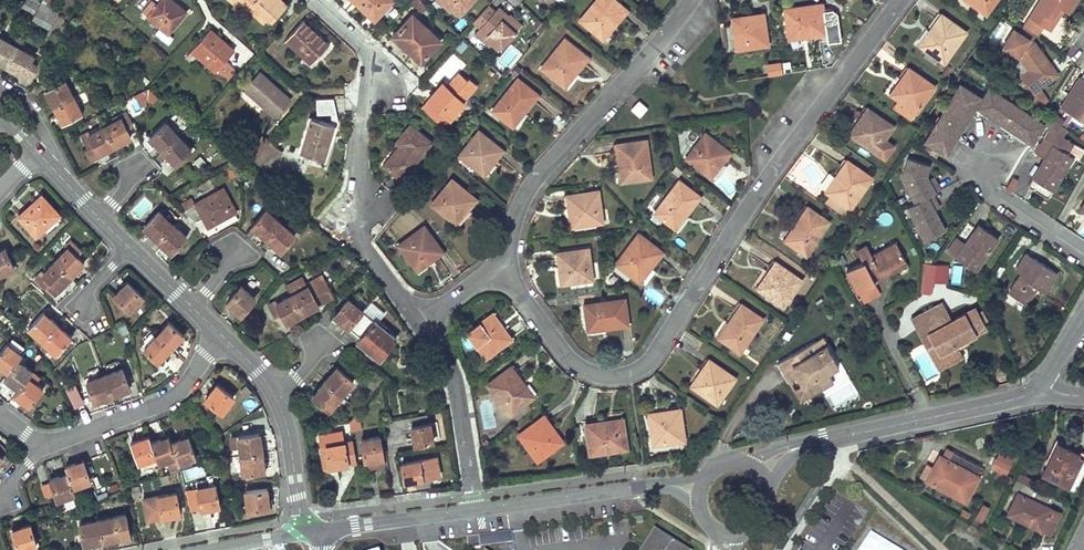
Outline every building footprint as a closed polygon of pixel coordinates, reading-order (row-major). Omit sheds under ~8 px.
[(21,7),(34,14),(37,8),(39,5),(30,0),(26,0),(21,7)] [(142,11),(169,33),(186,12),(172,0),(161,0),(157,4),(151,0),(142,11)] [(241,9),(248,1),(254,6),(250,10),(264,23),(268,17),(272,22),(287,5),(281,0),(230,0),(241,9)] [(366,7),(363,9),(375,19),(392,0),(359,0),(366,7)] [(420,0),(411,0),(410,1),(422,14),(428,7),(420,0)] [(443,0),(438,0),(451,12),(453,9),(443,0)] [(453,9),(456,7),(462,13),(475,0),(443,0),(453,9)] [(616,0),(597,0),(580,20),(600,36),(608,28),(605,25),(608,21),(614,25),(627,9),(616,0)] [(996,0),(964,0),(986,15),(996,0)] [(1068,14),(1076,0),(1040,0),(1024,26),(1044,39),(1054,22),(1051,20),(1058,8),(1068,14)] [(821,4),(784,9),(788,36),(805,33),(806,37),(826,34),(827,43),(840,41),(836,14),(831,10),(822,11),(821,4)] [(502,23),(500,20),(500,17),(495,12),(488,6),(474,21),(480,27),(477,31),(492,45),(494,42),(501,49),(521,27),(509,16),(508,17),(502,23)] [(456,7),(453,9),(460,16),(462,13),(456,7)] [(34,14),(31,19),(48,29),(54,18),(37,8),(34,14)] [(502,23),(508,17),(498,8),(495,12),(500,17),(500,20),(502,23)] [(1054,22),(1062,11),(1058,8),(1051,20),(1054,22)] [(441,41),(412,14),(394,33),(413,51),(411,52),(422,62),(441,41)] [(732,22),(736,49),(768,45),(763,14),(750,16),(751,19),(732,22)] [(944,63),(965,32),(940,15),(929,31),(932,33),(922,48),(928,52),(944,63)] [(329,43),(303,20),(285,40),(311,64),(329,43)] [(608,28),(600,36),(603,39),(614,25),(608,21),(605,25),(608,28)] [(234,51),(210,29),(192,50),(222,77),(232,66),(226,60),(234,51)] [(1035,41),(1014,29),(1003,46),(1017,54),(1027,69),(1019,75),(1032,92),(1024,97),(1033,103),(1045,95),(1039,87),(1057,74),(1053,67),(1050,69),(1047,65),(1050,63),(1035,41)] [(492,45),(477,31),(475,34),(489,47),(492,45)] [(922,48),(932,33),(929,31),(919,46),(922,48)] [(413,51),(394,33),(391,38),(409,55),(411,52),(413,51)] [(6,66),(17,46),(1,37),(0,38),(0,63),(6,66)] [(588,57),(564,38),(541,68),(561,84),(569,75),(566,73),(569,68),(575,73),(588,57)] [(463,51),(469,44),(462,39),(456,46),(463,51)] [(494,42),(492,45),(498,51),(501,49),(494,42)] [(34,55),(17,46),(6,66),(14,71),(16,68),(23,72),(22,75),(30,79),(38,64),(31,60),(34,55)] [(1017,54),(1003,46),(999,53),(1009,59),(1019,75),(1027,69),(1017,54)] [(923,59),(939,70),(944,63),(928,52),(923,59)] [(767,64),(769,76),(784,74),(782,61),(767,64)] [(569,75),(561,84),(564,86),(575,73),(569,68),(566,73),(569,75)] [(911,120),(934,87),(908,69),(900,80),(903,82),(892,97),(903,103),(897,110),(911,120)] [(290,100),(260,73),(245,89),(275,117),(290,100)] [(434,92),(428,98),(446,115),(449,111),(453,116),(465,103),(463,101),(476,86),(468,79),(466,81),(459,74),(439,96),(434,92)] [(1080,77),(1061,108),(1083,122),(1083,80),(1080,77)] [(537,95),(517,78),(492,110),(509,124),(520,110),(524,113),(537,95)] [(64,79),(44,89),(53,106),(84,89),(80,79),(66,84),(64,79)] [(892,97),(903,82),(900,80),(890,95),(892,97)] [(959,84),(928,133),(948,146),(979,97),(959,84)] [(134,96),(142,108),(159,97),(151,85),(134,96)] [(1044,124),(989,87),(976,107),(1032,144),(1044,124)] [(84,89),(53,106),(61,123),(81,113),(78,107),(90,101),(84,89)] [(326,145),(328,146),(331,147),(338,122),(333,97),(316,98),(317,113),(332,112),(332,122),(333,122),(326,145)] [(647,108),(639,100),(631,109),(640,117),(647,108)] [(893,126),(867,108),(859,120),(862,122),(852,136),(884,159),(893,146),(884,140),(893,126)] [(520,110),(509,124),(513,126),(524,113),(520,110)] [(120,118),(105,126),(115,146),(122,142),(120,138),(129,134),(125,128),(132,124),(125,111),(119,115),(120,118)] [(332,122),(310,116),(299,152),(324,159),(328,146),(326,145),(333,122),(332,122)] [(852,136),(862,122),(859,120),(849,134),(852,136)] [(1027,185),(1047,198),(1074,157),(1079,160),(1083,152),(1083,150),(1063,137),(1068,130),(1054,121),(1035,153),(1044,159),(1027,185)] [(178,136),(165,122),(150,137),(163,151),(178,136)] [(401,179),(431,142),(410,125),(396,142),(400,145),(402,146),(400,149),(397,147),(384,165),(401,179)] [(106,150),(115,146),(105,126),(89,134),(87,131),(80,135),(87,149),(94,145),(97,151),(105,147),(106,150)] [(503,150),(479,130),(459,155),(481,172),(489,162),(488,160),(492,156),(495,159),(503,150)] [(730,152),(705,133),(686,158),(708,176),(717,165),(715,164),(718,160),(721,163),(730,152)] [(129,134),(120,138),(122,142),(131,137),(129,134)] [(191,149),(178,136),(163,151),(175,164),(191,149)] [(651,177),(646,140),(616,144),(618,164),(625,163),(626,167),(622,168),(624,181),(651,177)] [(281,151),(270,141),(262,151),(272,161),(281,151)] [(262,151),(250,164),(261,174),(272,161),(262,151)] [(489,162),(481,172),(483,174),(495,159),(492,156),(488,160),(489,162)] [(930,165),(909,158),(908,160),(902,178),(915,203),(932,194),(940,190),(936,182),(931,184),(928,179),(927,176),(930,165)] [(710,177),(721,163),(718,160),(715,164),(717,165),(708,176),(710,177)] [(850,209),(871,177),(846,160),(834,177),(838,179),(828,194),(850,209)] [(1012,190),(1017,179),(1010,176),(1005,187),(1012,190)] [(838,179),(834,177),(825,191),(828,194),(838,179)] [(476,198),(451,178),(431,203),(459,225),(470,211),(468,209),(476,198)] [(699,196),(679,180),(654,213),(672,226),(682,212),(686,215),(699,196)] [(234,211),(222,190),(194,204),(191,198),(182,203),(186,210),(183,211),(195,222),(203,217),(208,226),(213,222),(215,226),(235,215),(233,212),(234,211)] [(602,222),(598,190),(566,195),(568,208),(573,207),(574,212),(571,213),(573,226),(602,222)] [(850,209),(828,194),(823,201),(845,216),(850,209)] [(915,203),(907,207),(925,241),(945,230),(934,210),(932,205),(937,203),(932,194),(915,203)] [(63,220),(41,195),(18,216),(36,235),(43,229),(47,234),(63,220)] [(806,255),(829,222),(808,208),(794,226),(798,229),(788,242),(806,255)] [(279,221),(266,209),(252,225),(265,237),(279,221)] [(172,224),(158,211),(143,227),(156,239),(172,224)] [(682,212),(672,226),(675,228),(686,215),(682,212)] [(235,215),(215,226),(218,231),(237,220),(235,215)] [(203,217),(195,222),(199,231),(208,226),(203,217)] [(279,221),(265,237),(280,250),(294,233),(279,221)] [(172,224),(156,239),(171,253),(185,236),(172,224)] [(998,238),(979,225),(966,243),(957,238),(948,251),(975,270),(998,238)] [(443,251),(424,226),(398,244),(415,267),(427,259),(425,257),(430,255),(432,259),(443,251)] [(788,242),(798,229),(794,226),(784,240),(788,242)] [(662,251),(639,233),(615,263),(636,279),(645,269),(642,267),(644,263),(650,267),(662,251)] [(67,247),(55,260),(72,275),(83,263),(76,256),(81,249),(70,240),(64,244),(67,247)] [(862,263),(846,271),(857,291),(883,278),(879,272),(904,259),(895,243),(870,255),(866,245),(856,250),(862,263)] [(0,248),(0,273),(14,266),(4,246),(0,248)] [(593,279),(588,248),(557,252),(558,266),(563,265),(564,269),(562,270),(564,283),(593,279)] [(26,250),(18,257),(22,261),(30,255),(26,250)] [(1044,292),(1057,273),(1026,253),(1015,269),(1021,273),(1008,292),(1026,303),(1037,287),(1044,292)] [(417,270),(432,259),(430,255),(425,257),(427,259),(415,267),(417,270)] [(904,259),(879,272),(883,278),(907,265),(904,259)] [(36,278),(54,295),(72,275),(55,260),(43,274),(41,271),(36,278)] [(783,306),(801,280),(775,262),(768,273),(771,275),(760,290),(783,306)] [(639,281),(650,267),(644,263),(642,267),(645,269),(636,279),(639,281)] [(948,265),(923,263),(921,280),(947,283),(947,275),(948,265)] [(760,290),(771,275),(768,273),(757,288),(760,290)] [(288,288),(291,295),(302,314),(310,310),(308,306),(316,302),(315,300),(312,295),(327,288),(321,275),(306,284),(304,281),(288,288)] [(127,281),(114,295),(130,310),(143,296),(127,281)] [(241,285),(227,302),(241,314),(255,296),(241,285)] [(327,288),(312,295),(315,300),(330,293),(327,288)] [(294,318),(302,314),(291,295),(276,303),(275,301),(268,304),(274,317),(281,313),(284,320),(293,315),(294,318)] [(334,315),(348,327),(361,310),(348,299),(334,315)] [(628,325),(624,299),(584,304),(587,326),(605,325),(605,328),(628,325)] [(356,341),(377,359),(395,337),(376,322),(384,312),(369,300),(361,310),(348,327),(360,337),(356,341)] [(941,303),(912,319),(926,345),(934,341),(924,324),(946,312),(941,303)] [(753,334),(763,319),(741,304),(729,323),(731,325),(721,340),(739,352),(744,345),(751,351),(760,338),(753,334)] [(965,339),(985,329),(974,308),(950,320),(946,312),(924,324),(934,341),(926,345),(932,357),(942,352),(948,364),(962,357),(957,349),(955,345),(965,339)] [(57,324),(44,311),(29,326),(42,340),(57,324)] [(503,328),(492,313),(490,315),(498,325),(497,327),(500,331),(503,328)] [(498,325),(490,315),(467,332),(486,357),(511,339),(503,328),(500,331),(497,327),(498,325)] [(169,321),(156,335),(170,348),(183,335),(169,321)] [(721,340),(731,325),(729,323),(718,338),(721,340)] [(57,353),(71,338),(57,324),(42,340),(44,341),(40,345),(52,356),(56,352),(57,353)] [(156,335),(144,347),(157,361),(170,348),(156,335)] [(822,337),(815,341),(819,348),(826,345),(822,337)] [(967,344),(965,339),(955,345),(957,349),(967,344)] [(815,341),(775,361),(781,370),(792,365),(803,385),(815,379),(821,389),(833,383),(827,372),(838,367),(826,345),(819,348),(815,341)] [(0,351),(0,366),(8,372),(17,359),(21,354),(7,342),(0,351)] [(948,364),(942,352),(932,357),(939,370),(948,364)] [(8,372),(4,377),(19,389),(32,370),(17,359),(8,372)] [(735,378),(709,360),(691,385),(717,403),(735,378)] [(792,365),(781,370),(799,401),(821,389),(815,379),(803,385),(792,365)] [(336,366),(324,381),(341,395),(353,380),(336,366)] [(522,382),(510,366),(487,384),(509,415),(531,399),(522,388),(520,389),(518,386),(522,382)] [(845,378),(838,367),(827,372),(833,383),(845,378)] [(122,368),(104,374),(111,394),(129,388),(122,368)] [(19,389),(15,394),(30,405),(43,388),(35,382),(40,376),(32,370),(19,389)] [(104,374),(86,381),(94,400),(111,394),(104,374)] [(324,381),(312,395),(329,409),(341,395),(324,381)] [(533,396),(522,382),(518,386),(520,389),(522,388),(531,399),(533,396)] [(77,383),(66,388),(75,407),(85,402),(77,383)] [(216,383),(204,399),(221,411),(233,396),(216,383)] [(344,414),(349,419),(357,411),(352,406),(344,414)] [(667,413),(649,416),(653,444),(684,439),(679,408),(667,410),(667,413)] [(427,422),(425,413),(409,416),(414,444),(433,440),(429,422),(427,422)] [(552,426),(544,416),(518,434),(529,448),(536,458),(538,460),(560,443),(552,432),(551,433),(548,429),(552,426)] [(622,418),(604,421),(606,426),(610,425),(609,424),(622,422),(622,418)] [(604,421),(585,424),(590,453),(627,448),(622,422),(609,424),(610,425),(606,426),(604,421)] [(563,441),(552,426),(548,429),(551,433),(552,432),(560,443),(563,441)] [(342,442),(340,431),(316,435),(318,446),(321,446),(326,445),(329,465),(340,464),(356,462),(352,440),(342,442)] [(260,433),(238,436),(232,436),(230,438),(232,455),(241,454),(262,452),(260,433)] [(149,435),(131,442),(141,469),(158,463),(150,442),(149,435)] [(169,435),(150,442),(158,463),(177,456),(171,441),(169,435)] [(188,435),(171,441),(177,456),(178,463),(196,456),(188,435)] [(379,435),(360,438),(365,465),(376,463),(375,458),(383,456),(379,435)] [(1057,442),(1042,474),(1068,485),(1079,463),(1075,461),(1079,453),(1057,442)] [(329,465),(326,445),(321,446),(325,470),(340,468),(340,464),(329,465)] [(980,466),(946,447),(941,456),(976,474),(980,466)] [(536,458),(529,448),(523,453),(529,463),(536,458)] [(1006,475),(998,450),(997,471),(1006,475)] [(262,452),(241,454),(243,472),(264,470),(262,452)] [(926,463),(919,476),(965,501),(979,476),(976,474),(941,456),(939,455),(933,466),(926,463)] [(436,456),(400,462),(404,480),(439,474),(436,456)] [(82,460),(65,466),(67,472),(73,486),(90,480),(82,460)] [(67,472),(49,479),(56,500),(75,494),(73,486),(67,472)] [(1016,482),(1029,484),(1030,476),(1018,474),(1016,482)] [(141,493),(139,483),(131,486),(132,495),(141,493)] [(215,484),(196,488),(201,509),(219,505),(215,484)] [(267,488),(245,491),(248,509),(269,507),(267,488)] [(175,491),(144,497),(148,518),(179,512),(175,491)] [(1049,507),(1017,492),(1007,514),(1039,529),(1046,514),(1049,507)] [(974,518),(981,522),(989,507),(982,504),(974,518)] [(959,515),(967,519),(970,513),(962,509),(959,515)] [(125,514),(98,518),(103,540),(129,535),(125,514)] [(1046,514),(1039,529),(1049,534),(1056,518),(1046,514)] [(98,518),(80,522),(84,544),(103,540),(98,518)] [(11,529),(17,549),(36,545),(30,523),(11,529)] [(870,532),(858,549),(898,549),(870,532)] [(467,538),(469,549),(481,548),(479,536),(467,538)] [(658,536),(651,547),(649,547),(648,549),(645,547),(642,547),(640,549),(681,549),(658,536)]
